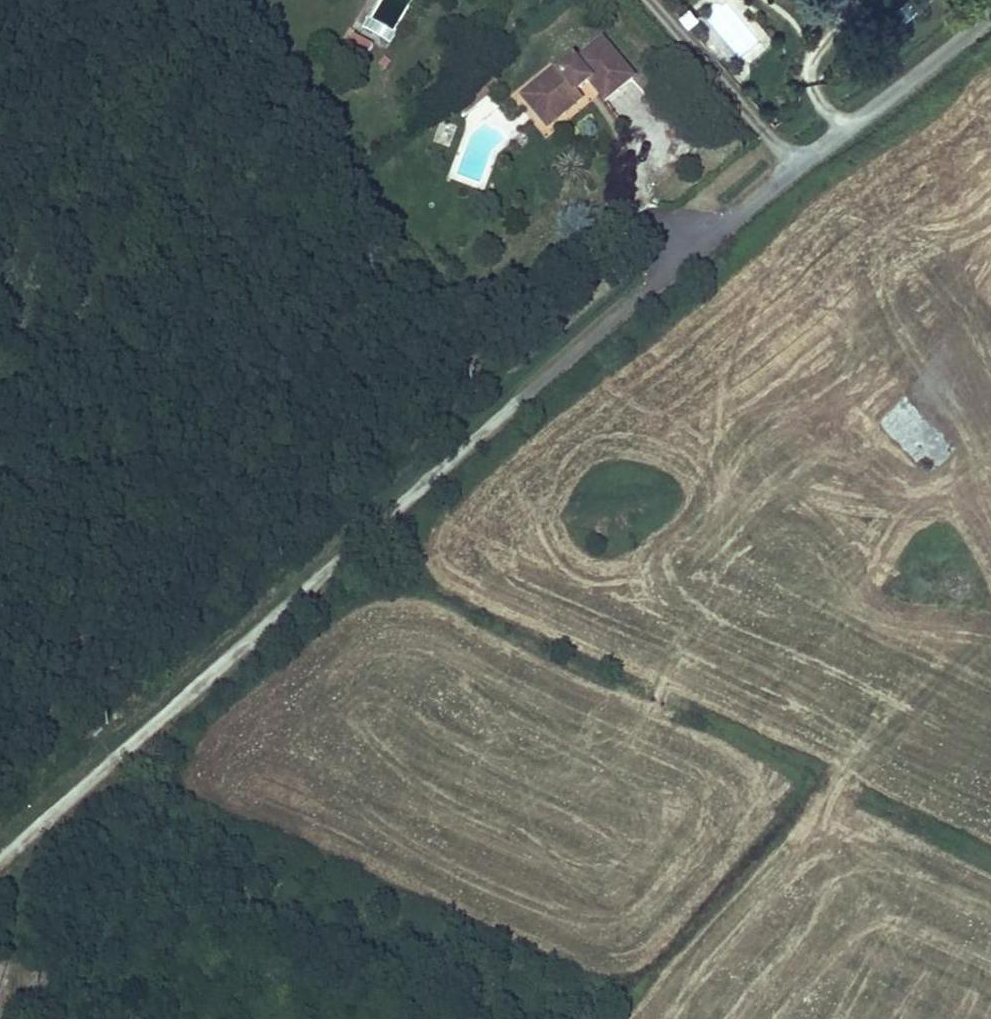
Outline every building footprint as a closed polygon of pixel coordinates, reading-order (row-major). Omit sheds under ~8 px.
[(363,65),(373,47),(354,37),(344,54),(363,65)] [(576,94),(589,82),(605,101),(633,78),(602,41),(576,63),(573,60),(558,72),(556,69),(522,97),(542,122),(558,109),(564,116),(582,100),(576,94)] [(491,95),(500,87),(494,80),(485,87),(491,95)] [(548,129),(564,116),(558,109),(542,122),(548,129)]
